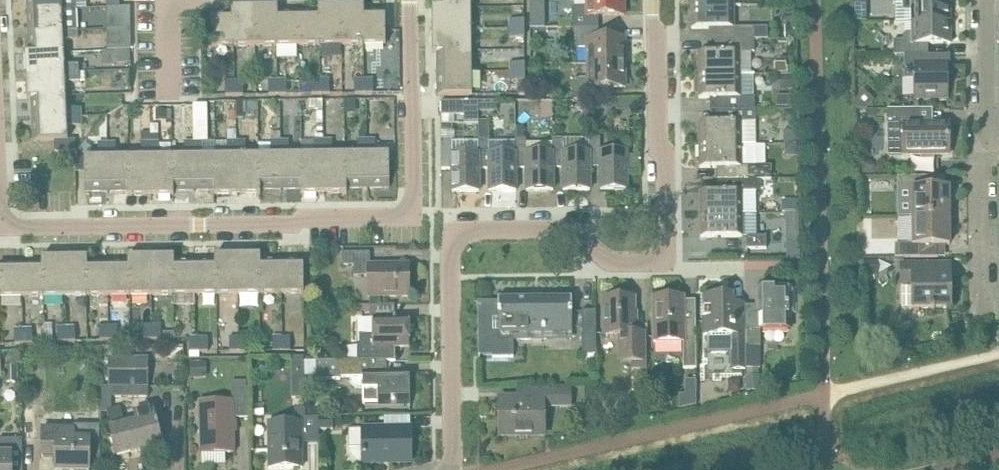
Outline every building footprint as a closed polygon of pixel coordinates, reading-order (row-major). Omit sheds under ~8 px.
[(28,10),(76,8),(76,0),(27,0),(28,10)] [(587,6),(574,7),(574,27),(599,27),(599,15),(625,15),(625,0),(587,0),(587,6)] [(893,3),(902,3),(902,8),(906,11),(912,11),(912,21),(951,21),(951,0),(893,0),(893,3)] [(734,4),(692,5),(692,28),(719,27),(719,40),(755,39),(755,28),(735,28),(734,4)] [(342,45),(341,5),(318,6),(318,11),(319,11),(320,45),(342,45)] [(364,5),(341,5),(342,45),(363,44),(363,10),(364,10),(364,5)] [(120,7),(107,7),(107,29),(112,28),(126,28),(131,28),(131,14),(131,6),(120,7)] [(276,11),(278,11),(278,6),(254,7),(255,46),(276,46),(276,11)] [(437,8),(437,6),(432,6),(432,30),(471,29),(471,7),(437,8)] [(255,46),(254,7),(232,7),(232,12),(233,46),(255,46)] [(525,20),(525,7),(510,7),(510,20),(510,29),(525,29),(525,20)] [(77,30),(76,8),(28,10),(29,32),(77,30)] [(385,10),(364,10),(363,10),(363,44),(386,44),(385,10)] [(298,11),(278,11),(276,11),(276,46),(298,45),(298,11)] [(318,11),(298,11),(298,45),(320,45),(319,11),(318,11)] [(232,12),(211,12),(211,46),(233,46),(232,12)] [(545,16),(531,16),(531,28),(545,28),(545,16)] [(951,21),(912,21),(912,33),(906,33),(903,36),(903,40),(894,40),(894,55),(905,55),(923,55),(923,43),(951,43),(951,21)] [(794,26),(785,26),(785,39),(794,39),(794,26)] [(599,38),(599,27),(574,27),(574,48),(587,48),(587,63),(626,63),(625,38),(599,38)] [(768,27),(755,28),(755,39),(768,39),(768,27)] [(112,28),(107,29),(107,42),(107,50),(114,50),(120,50),(131,49),(131,28),(126,28),(112,28)] [(472,51),(471,29),(432,30),(433,52),(437,52),(437,51),(472,51)] [(525,29),(510,29),(511,38),(525,38),(525,29)] [(77,30),(29,32),(30,52),(30,54),(64,52),(64,39),(78,38),(77,30)] [(719,52),(698,52),(699,76),(753,75),(752,52),(755,52),(755,47),(755,39),(719,40),(719,52)] [(120,50),(114,50),(114,63),(120,63),(131,62),(131,49),(120,50)] [(472,73),(472,51),(437,51),(437,52),(438,73),(472,73)] [(30,54),(30,52),(25,52),(26,75),(79,73),(79,64),(65,65),(64,52),(30,54)] [(923,67),(923,55),(905,55),(905,78),(914,78),(914,97),(928,96),(948,96),(948,66),(923,67)] [(511,63),(511,71),(525,72),(525,63),(511,63)] [(626,63),(587,63),(587,79),(574,79),(575,99),(600,99),(599,87),(626,87),(626,63)] [(525,72),(511,71),(510,80),(525,81),(525,72)] [(79,73),(26,75),(27,98),(32,98),(32,97),(66,95),(65,82),(80,82),(79,73)] [(472,94),(472,73),(438,73),(438,95),(472,94)] [(756,109),(755,75),(699,76),(699,97),(714,97),(714,105),(720,105),(720,109),(756,109)] [(794,76),(781,77),(781,89),(794,89),(794,76)] [(364,93),(364,78),(355,78),(356,93),(364,93)] [(373,78),(364,78),(364,93),(373,93),(373,78)] [(287,79),(278,80),(278,94),(287,94),(287,79)] [(321,94),(321,79),(312,79),(312,94),(321,94)] [(321,79),(321,94),(330,93),(330,79),(321,79)] [(235,95),(234,80),(226,80),(226,95),(235,95)] [(234,80),(235,95),(243,95),(243,80),(234,80)] [(278,94),(278,80),(269,80),(269,94),(278,94)] [(67,108),(66,95),(32,97),(32,98),(33,118),(81,116),(81,107),(67,108)] [(636,99),(616,99),(617,109),(637,109),(636,99)] [(323,100),(310,100),(310,109),(323,109),(323,100)] [(478,100),(465,101),(465,115),(465,123),(479,123),(479,112),(478,100)] [(498,100),(478,100),(479,112),(494,112),(494,110),(498,110),(498,100)] [(243,101),(236,101),(236,117),(243,117),(243,113),(258,113),(258,102),(243,102),(243,101)] [(465,115),(465,101),(441,101),(441,115),(465,115)] [(202,105),(193,105),(194,141),(202,141),(208,141),(207,105),(202,105)] [(171,109),(157,110),(157,120),(171,119),(171,109)] [(756,109),(720,109),(720,121),(699,122),(700,145),(755,144),(756,144),(756,109)] [(797,112),(797,109),(785,109),(785,115),(791,121),(797,121),(797,112)] [(919,109),(887,109),(887,124),(888,124),(888,140),(904,140),(904,155),(921,154),(921,159),(933,159),(933,154),(949,154),(948,122),(919,123),(919,109)] [(81,116),(33,118),(34,141),(56,140),(56,150),(77,150),(77,139),(68,139),(67,125),(82,125),(81,116)] [(333,130),(325,130),(325,140),(333,140),(333,130)] [(236,131),(228,131),(229,141),(237,141),(236,131)] [(796,131),(783,131),(783,143),(796,143),(796,131)] [(128,190),(128,195),(150,195),(149,135),(141,135),(141,156),(128,156),(128,190)] [(159,135),(149,135),(150,195),(174,195),(174,190),(172,190),(172,156),(159,156),(159,135)] [(600,137),(590,137),(590,151),(590,167),(600,167),(600,189),(627,189),(627,173),(627,167),(627,155),(627,151),(600,151),(600,137)] [(516,138),(515,138),(515,141),(515,152),(516,152),(516,167),(526,167),(526,190),(553,190),(553,167),(553,152),(526,152),(526,146),(526,142),(526,138),(524,138),(516,138)] [(553,152),(553,167),(563,167),(563,190),(590,189),(590,167),(590,151),(563,152),(563,138),(553,138),(553,142),(553,152)] [(358,154),(346,154),(346,188),(347,188),(368,187),(367,139),(358,139),(358,154)] [(367,139),(368,187),(390,187),(389,153),(376,153),(375,139),(367,139)] [(452,139),(441,139),(441,170),(452,170),(452,153),(452,149),(452,141),(452,139)] [(515,141),(489,141),(489,139),(478,139),(478,153),(479,153),(479,168),(489,168),(489,191),(516,190),(516,167),(516,152),(515,152),(515,141)] [(272,155),(259,155),(259,189),(261,189),(281,189),(280,140),(272,140),(272,155)] [(289,140),(280,140),(281,189),(301,188),(303,188),(302,154),(289,154),(289,140)] [(303,188),(301,188),(301,193),(324,193),(324,140),(315,140),(315,154),(302,154),(303,188)] [(346,188),(346,154),(333,154),(333,140),(325,140),(324,140),(324,193),(347,192),(347,188),(346,188)] [(185,156),(172,156),(172,190),(174,190),(194,190),(193,141),(185,141),(185,156)] [(215,189),(215,155),(202,155),(202,141),(194,141),(193,141),(194,190),(214,189),(215,189)] [(228,155),(215,155),(215,189),(214,189),(214,194),(237,194),(237,141),(229,141),(228,141),(228,155)] [(259,189),(259,155),(246,155),(246,141),(237,141),(237,194),(261,194),(261,189),(259,189)] [(107,191),(106,142),(98,142),(98,157),(84,157),(85,191),(107,191)] [(116,142),(106,142),(107,191),(128,190),(128,156),(116,156),(116,142)] [(796,143),(783,143),(783,153),(788,158),(797,158),(796,143)] [(755,144),(700,145),(700,167),(721,167),(721,179),(757,179),(771,179),(771,172),(764,165),(755,165),(755,144)] [(479,153),(478,153),(452,153),(452,170),(452,191),(479,191),(479,168),(479,153)] [(637,155),(627,155),(627,167),(627,173),(637,173),(637,155)] [(76,171),(85,171),(84,157),(76,157),(76,171)] [(869,160),(861,160),(862,174),(875,174),(875,165),(869,160)] [(912,217),(949,217),(949,188),(937,188),(937,176),(917,176),(898,176),(898,217),(912,217)] [(757,179),(721,179),(721,191),(700,191),(700,215),(756,214),(756,190),(757,190),(757,179)] [(756,236),(756,214),(700,215),(701,237),(746,236),(747,248),(767,248),(766,236),(756,236)] [(902,244),(894,244),(895,258),(903,257),(918,257),(938,257),(938,245),(950,244),(949,217),(912,217),(912,244),(902,244)] [(799,233),(786,234),(786,260),(798,260),(799,260),(799,233)] [(370,296),(389,296),(409,296),(409,264),(369,264),(369,252),(343,252),(343,265),(355,265),(356,275),(370,275),(370,296)] [(260,259),(261,259),(261,254),(238,255),(239,294),(260,294),(260,259)] [(173,260),(174,260),(174,255),(151,256),(152,295),(173,295),(173,260)] [(239,294),(238,255),(215,255),(215,260),(216,260),(217,294),(239,294)] [(88,256),(64,257),(65,296),(86,296),(86,261),(88,261),(88,256)] [(152,295),(151,256),(128,256),(128,261),(129,261),(130,295),(152,295)] [(65,296),(64,257),(42,257),(42,262),(43,296),(65,296)] [(282,259),(261,259),(260,259),(260,294),(282,294),(282,259)] [(282,259),(282,294),(304,293),(304,259),(282,259)] [(195,260),(174,260),(173,260),(173,295),(195,294),(195,260)] [(216,260),(215,260),(195,260),(195,294),(217,294),(216,260)] [(108,261),(88,261),(86,261),(86,296),(108,295),(108,261)] [(128,261),(108,261),(108,295),(130,295),(129,261),(128,261)] [(877,261),(864,261),(864,274),(877,274),(877,261)] [(21,262),(0,262),(0,297),(21,296),(21,262)] [(42,262),(21,262),(21,296),(43,296),(42,262)] [(942,263),(902,263),(902,283),(902,308),(913,308),(950,307),(950,277),(942,277),(942,263)] [(759,327),(746,327),(746,346),(761,346),(760,328),(789,327),(789,309),(797,309),(796,287),(789,287),(759,288),(759,327)] [(732,296),(703,296),(704,316),(704,335),(709,335),(710,341),(710,351),(733,351),(733,371),(747,371),(746,346),(746,327),(746,311),(733,311),(732,296)] [(480,301),(478,301),(479,355),(493,355),(493,357),(514,357),(513,339),(520,339),(544,338),(544,332),(572,332),(572,313),(572,312),(572,297),(571,297),(571,298),(499,299),(499,298),(498,298),(498,302),(480,303),(480,301)] [(646,361),(646,352),(646,332),(634,332),(634,297),(604,298),(605,336),(619,336),(619,347),(632,347),(632,361),(646,361)] [(696,368),(696,340),(696,320),(684,320),(684,297),(654,297),(654,342),(683,341),(684,369),(696,368)] [(358,347),(350,347),(350,361),(358,361),(396,360),(395,346),(408,346),(408,348),(410,347),(409,315),(408,315),(408,317),(380,318),(380,305),(370,305),(370,319),(374,319),(374,345),(358,346),(358,347)] [(597,356),(597,338),(596,310),(583,310),(583,356),(597,356)] [(161,324),(153,325),(153,338),(162,338),(161,324)] [(109,339),(108,325),(100,325),(100,339),(109,339)] [(108,325),(109,339),(117,339),(117,325),(108,325)] [(144,325),(144,327),(131,327),(131,339),(153,338),(153,325),(144,325)] [(23,341),(23,327),(14,327),(14,341),(23,341)] [(45,327),(23,327),(23,341),(31,341),(31,340),(45,340),(45,327)] [(66,341),(65,327),(57,327),(57,341),(66,341)] [(74,327),(65,327),(66,341),(74,341),(74,327)] [(199,351),(199,337),(190,337),(191,351),(199,351)] [(199,337),(199,351),(208,351),(208,337),(199,337)] [(239,351),(239,337),(231,337),(231,351),(239,351)] [(248,337),(239,337),(239,351),(248,351),(248,337)] [(282,351),(282,337),(273,337),(273,350),(282,351)] [(282,337),(282,351),(290,351),(290,337),(282,337)] [(305,357),(295,357),(295,373),(305,373),(305,357)] [(110,386),(101,386),(101,412),(108,412),(107,409),(112,408),(112,396),(149,396),(149,393),(149,391),(149,359),(110,359),(110,386)] [(350,361),(320,361),(320,380),(341,379),(341,375),(350,375),(363,375),(363,389),(363,403),(389,403),(409,403),(409,411),(410,411),(410,372),(387,373),(386,361),(396,361),(396,360),(358,361),(350,361)] [(202,362),(190,362),(190,378),(202,378),(202,362)] [(6,365),(6,382),(16,382),(16,365),(6,365)] [(760,377),(749,377),(749,389),(761,389),(760,377)] [(730,390),(740,390),(740,379),(730,380),(730,390)] [(250,417),(249,397),(249,386),(232,387),(232,400),(200,401),(200,453),(235,452),(234,417),(250,417)] [(530,398),(500,399),(500,435),(544,434),(544,400),(569,399),(569,407),(570,407),(570,386),(530,387),(530,398)] [(686,395),(680,395),(680,408),(694,405),(697,404),(697,395),(686,395)] [(112,408),(107,409),(108,412),(112,427),(111,427),(113,436),(117,455),(161,445),(157,426),(152,406),(135,410),(137,420),(124,423),(120,406),(112,408)] [(319,429),(319,417),(305,417),(305,408),(295,408),(295,421),(268,422),(269,468),(298,467),(298,454),(302,454),(302,443),(319,443),(319,429)] [(319,417),(319,429),(333,429),(333,417),(319,417)] [(73,425),(73,429),(74,429),(74,438),(90,438),(90,425),(73,425)] [(363,428),(350,428),(350,445),(363,445),(363,462),(383,462),(383,460),(410,459),(410,461),(411,461),(411,427),(363,428)] [(42,436),(42,456),(56,456),(56,469),(89,469),(90,461),(90,451),(90,441),(90,438),(74,438),(74,429),(73,429),(42,428),(42,436)] [(23,457),(23,439),(0,439),(0,469),(23,469),(23,457)] [(90,451),(90,461),(100,461),(100,441),(90,441),(90,451)]
